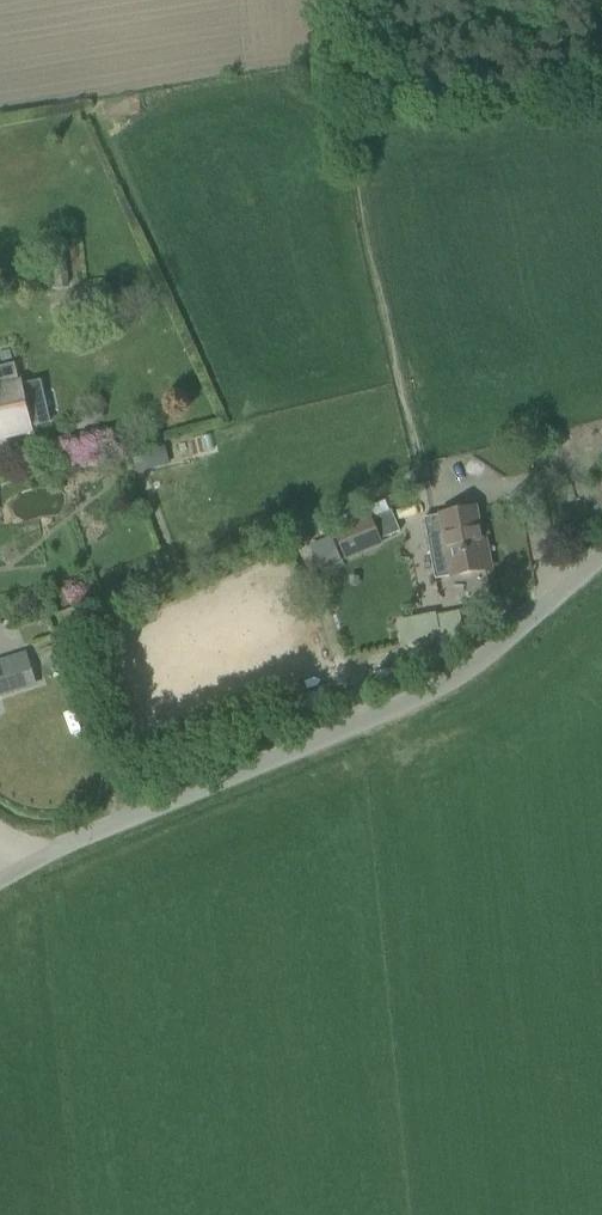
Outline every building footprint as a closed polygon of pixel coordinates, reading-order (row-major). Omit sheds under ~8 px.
[(51,252),(56,287),(71,285),(67,250),(51,252)] [(70,292),(71,302),(96,299),(95,289),(70,292)] [(12,435),(12,429),(19,427),(22,432),(30,430),(29,426),(48,421),(39,383),(20,388),(16,365),(0,369),(0,437),(12,435)] [(573,462),(585,450),(578,443),(565,455),(573,462)] [(131,450),(135,464),(150,460),(152,460),(148,446),(131,450)] [(436,579),(491,568),(486,540),(482,540),(476,508),(424,518),(436,579)] [(367,512),(332,527),(345,558),(380,544),(378,540),(401,531),(392,509),(369,519),(367,512)] [(337,548),(310,559),(315,571),(342,560),(337,548)] [(435,631),(440,654),(464,636),(460,610),(437,614),(436,612),(397,620),(403,647),(435,631)] [(0,663),(0,694),(35,683),(26,654),(0,663)]
